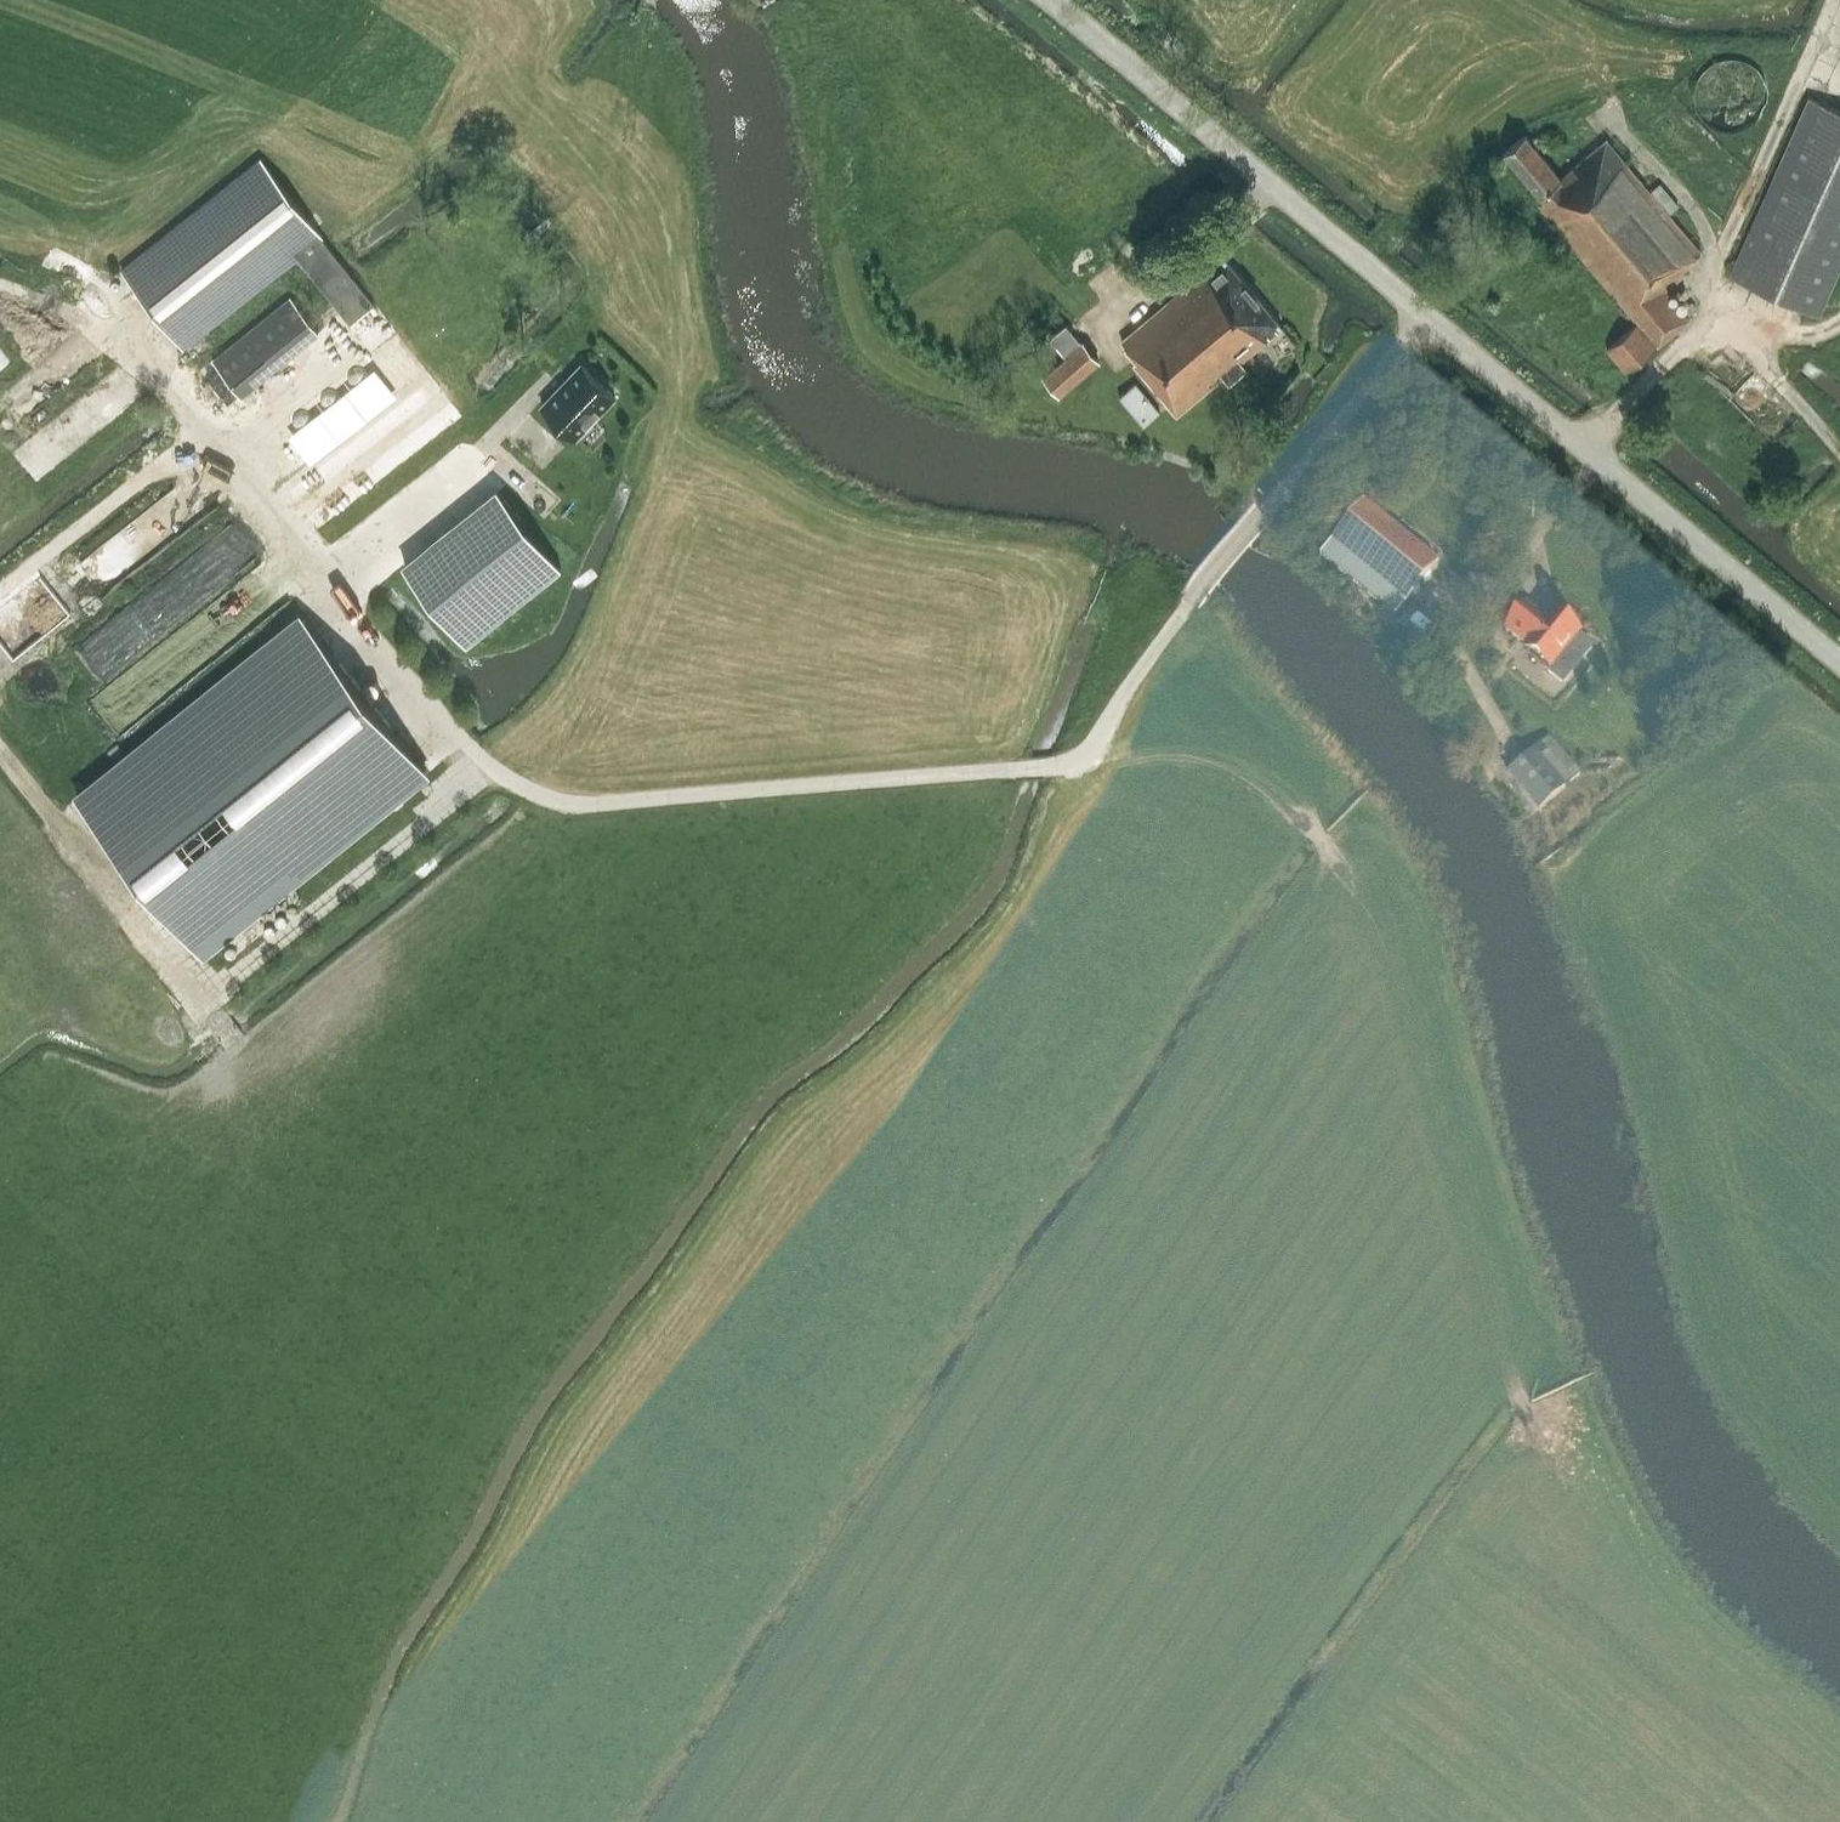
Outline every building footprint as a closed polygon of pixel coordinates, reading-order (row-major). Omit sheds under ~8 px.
[(1735,60),(1730,59),(1725,60),(1721,61),(1716,62),(1712,64),(1708,67),(1705,70),(1701,73),(1699,77),(1697,81),(1695,86),(1694,90),(1694,95),(1694,100),(1695,104),(1696,109),(1698,113),(1701,117),(1704,121),(1707,124),(1711,127),(1715,129),(1719,131),(1724,132),(1728,132),(1733,132),(1738,132),(1742,130),(1747,129),(1751,126),(1754,123),(1758,120),(1761,116),(1763,112),(1765,108),(1766,104),(1767,99),(1767,94),(1766,90),(1765,85),(1764,81),(1762,77),(1759,73),(1756,69),(1752,66),(1748,64),(1744,62),(1739,60),(1735,60)] [(1788,149),(1732,276),(1820,315),(1839,271),(1839,111),(1811,98),(1788,149)] [(1608,140),(1596,149),(1562,178),(1526,135),(1505,153),(1546,202),(1541,206),(1639,322),(1609,348),(1629,371),(1691,319),(1666,289),(1688,271),(1684,267),(1702,252),(1671,215),(1680,207),(1660,184),(1651,191),(1608,140)] [(299,258),(352,322),(374,303),(323,238),(261,159),(123,269),(185,348),(299,258)] [(1139,361),(1135,364),(1179,415),(1283,326),(1224,256),(1123,342),(1139,361)] [(242,395),(319,333),(290,297),(213,359),(242,395)] [(1045,376),(1061,395),(1100,362),(1084,343),(1045,376)] [(375,357),(288,425),(311,454),(398,386),(375,357)] [(1120,385),(1143,416),(1161,403),(1138,372),(1120,385)] [(616,397),(590,373),(551,414),(577,438),(616,397)] [(464,605),(553,535),(497,464),(408,534),(464,605)] [(1364,504),(1333,542),(1408,604),(1440,566),(1364,504)] [(80,639),(104,668),(191,598),(168,569),(80,639)] [(1527,606),(1506,631),(1527,648),(1526,649),(1551,669),(1548,673),(1564,685),(1593,648),(1579,637),(1581,634),(1556,613),(1548,623),(1527,606)] [(302,612),(87,789),(79,780),(71,786),(79,796),(76,799),(155,901),(148,907),(160,920),(167,916),(198,952),(202,949),(210,959),(218,953),(209,942),(421,764),(408,746),(417,740),(398,715),(389,721),(371,698),(386,687),(372,668),(358,679),(342,658),(351,651),(330,624),(318,633),(302,612)] [(1550,739),(1509,775),(1541,811),(1582,776),(1550,739)]
